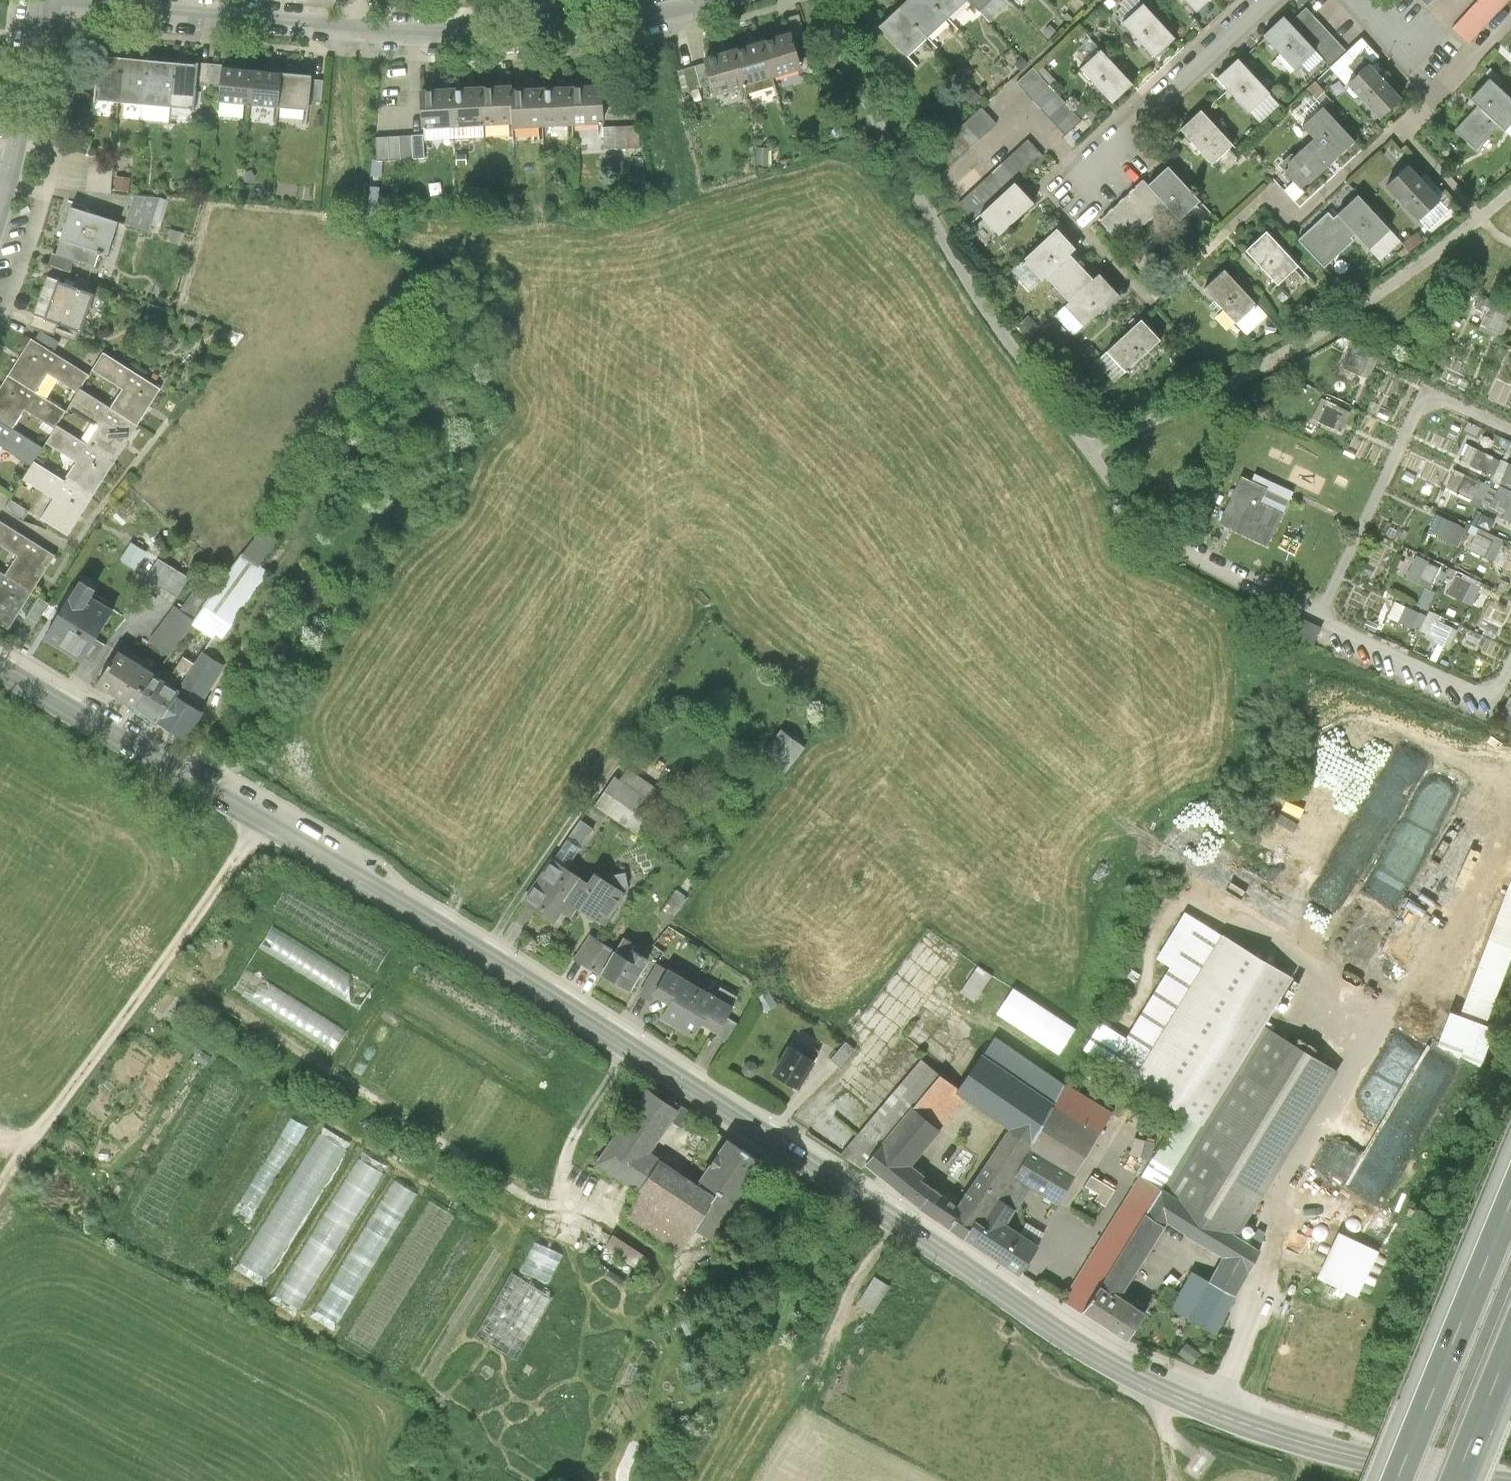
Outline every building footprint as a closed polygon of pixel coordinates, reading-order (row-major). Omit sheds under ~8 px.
[(899,5),(928,36),(948,17),(933,0),(905,0),(899,5)] [(968,0),(933,0),(948,17),(968,0)] [(990,0),(971,0),(979,9),(990,0)] [(1009,0),(990,0),(979,9),(990,21),(1011,2),(1009,0)] [(1197,10),(1207,0),(1187,0),(1197,10)] [(1453,28),(1469,43),(1509,0),(1479,0),(1453,28)] [(1144,2),(1123,22),(1155,56),(1175,36),(1144,2)] [(907,55),(928,36),(899,5),(879,24),(907,55)] [(1317,50),(1331,66),(1347,51),(1307,7),(1291,21),(1317,50)] [(787,17),(791,31),(792,36),(804,33),(798,14),(787,17)] [(1264,34),(1296,69),(1317,50),(1291,21),(1285,15),(1264,34)] [(791,31),(762,39),(773,74),(801,66),(792,36),(791,31)] [(762,39),(734,48),(744,83),(773,74),(762,39)] [(716,91),(744,83),(734,48),(705,57),(707,62),(713,82),(716,91)] [(1101,49),(1081,68),(1112,102),(1133,82),(1101,49)] [(94,99),(119,101),(123,57),(98,55),(94,99)] [(148,59),(123,57),(119,101),(144,103),(148,59)] [(1239,58),(1219,77),(1250,111),(1271,91),(1239,58)] [(173,62),(148,59),(144,103),(169,105),(173,62)] [(198,64),(173,62),(169,105),(194,108),(196,85),(198,64)] [(713,82),(707,62),(684,69),(690,89),(713,82)] [(1350,83),(1381,117),(1402,97),(1371,63),(1350,83)] [(222,66),(198,64),(196,85),(220,87),(222,68),(222,66)] [(1017,82),(1066,134),(1075,126),(1082,120),(1033,67),(1017,82)] [(219,102),(248,104),(251,70),(222,68),(220,87),(219,102)] [(280,73),(251,70),(248,104),(277,107),(280,73)] [(310,75),(280,73),(277,107),(307,109),(310,75)] [(1507,129),(1510,125),(1510,96),(1491,77),(1472,98),(1480,105),(1501,124),(1507,129)] [(510,87),(480,89),(481,124),(511,123),(510,91),(510,87)] [(600,87),(570,88),(572,124),(602,122),(600,87)] [(570,88),(540,89),(542,125),(572,124),(570,88)] [(480,89),(450,90),(451,125),(481,124),(480,89)] [(512,126),(542,125),(540,89),(510,91),(511,123),(512,126)] [(421,127),(451,125),(450,90),(420,92),(421,127)] [(1477,150),(1501,124),(1480,105),(1456,130),(1477,150)] [(935,180),(997,123),(981,106),(919,163),(935,180)] [(1285,172),(1301,189),(1306,185),(1308,185),(1355,142),(1323,108),(1303,127),(1315,139),(1289,164),(1289,168),(1285,172)] [(1202,110),(1181,129),(1213,163),(1233,144),(1202,110)] [(639,125),(603,127),(604,148),(640,146),(639,125)] [(1083,135),(1075,126),(1066,134),(1074,143),(1083,135)] [(425,158),(423,136),(376,138),(377,160),(383,160),(425,158)] [(980,214),(1015,182),(1043,156),(1028,139),(956,206),(971,223),(980,214)] [(769,161),(769,148),(756,148),(756,161),(769,161)] [(88,155),(85,191),(111,193),(114,157),(88,155)] [(381,176),(383,160),(377,160),(373,161),(372,175),(381,176)] [(1389,184),(1419,218),(1440,199),(1409,165),(1389,184)] [(1201,200),(1169,166),(1148,185),(1144,180),(1101,220),(1119,240),(1129,231),(1133,235),(1166,204),(1180,219),(1201,200)] [(129,178),(116,177),(114,190),(128,191),(129,178)] [(1034,203),(1015,182),(980,214),(1000,235),(1034,203)] [(1285,189),(1292,197),(1300,190),(1293,182),(1285,189)] [(378,188),(370,187),(367,215),(375,216),(378,188)] [(1299,239),(1324,267),(1354,240),(1352,237),(1356,233),(1382,261),(1402,242),(1360,195),(1335,218),(1329,211),(1299,239)] [(148,231),(159,198),(134,196),(125,223),(148,231)] [(68,206),(62,222),(110,238),(115,222),(68,206)] [(105,254),(110,238),(62,222),(57,239),(59,239),(98,252),(105,254)] [(1042,279),(1046,276),(1070,254),(1076,248),(1057,227),(1023,259),(1042,279)] [(1268,231),(1247,250),(1278,284),(1299,265),(1268,231)] [(93,267),(98,252),(59,239),(54,254),(74,261),(93,267)] [(70,272),(74,261),(54,254),(51,253),(47,265),(70,272)] [(1093,279),(1070,254),(1046,276),(1069,301),(1093,279)] [(1158,267),(1146,267),(1146,281),(1157,282),(1158,267)] [(1226,270),(1205,289),(1237,323),(1257,303),(1226,270)] [(1100,273),(1093,279),(1069,301),(1065,305),(1084,326),(1119,294),(1100,273)] [(55,281),(42,318),(57,323),(78,331),(91,294),(55,281)] [(1510,312),(1510,311),(1489,302),(1478,325),(1501,335),(1510,312)] [(53,334),(57,323),(42,318),(34,315),(30,326),(53,334)] [(1107,351),(1126,371),(1160,340),(1141,319),(1107,351)] [(40,331),(34,341),(53,353),(59,343),(40,331)] [(8,375),(34,392),(47,372),(77,392),(78,389),(87,375),(53,353),(34,341),(31,339),(8,375)] [(121,389),(109,409),(136,426),(160,390),(102,353),(91,370),(121,389)] [(1192,375),(1187,367),(1177,373),(1181,381),(1192,375)] [(11,428),(23,409),(54,428),(56,426),(65,411),(34,392),(8,375),(0,387),(0,421),(11,428)] [(77,392),(67,407),(98,426),(86,445),(114,462),(136,426),(109,409),(78,389),(77,392)] [(1312,417),(1340,430),(1350,409),(1321,396),(1312,417)] [(42,448),(11,428),(0,421),(0,448),(2,446),(31,465),(33,462),(42,448)] [(54,428),(45,442),(77,462),(64,481),(91,498),(114,462),(86,445),(56,426),(54,428)] [(1510,503),(1510,462),(1467,443),(1460,460),(1498,476),(1487,503),(1507,512),(1510,503)] [(67,535),(91,498),(64,481),(33,462),(31,465),(22,478),(54,498),(41,519),(67,535)] [(1460,472),(1454,492),(1481,500),(1487,480),(1460,472)] [(1242,477),(1220,524),(1268,547),(1293,492),(1256,475),(1253,482),(1242,477)] [(31,511),(12,499),(5,509),(24,521),(31,511)] [(1458,544),(1465,525),(1442,516),(1434,535),(1458,544)] [(5,575),(33,592),(56,555),(0,521),(0,545),(17,555),(5,575)] [(1469,547),(1494,557),(1502,536),(1476,527),(1469,547)] [(189,646),(182,659),(193,665),(177,693),(173,698),(194,710),(221,668),(205,657),(218,640),(269,572),(259,565),(277,540),(261,529),(212,593),(193,622),(180,640),(189,646)] [(136,534),(126,551),(141,560),(151,543),(136,534)] [(1414,553),(1405,574),(1428,584),(1437,563),(1414,553)] [(176,597),(188,577),(158,559),(146,579),(176,597)] [(1447,591),(1472,603),(1481,583),(1456,571),(1447,591)] [(0,572),(0,624),(9,630),(33,592),(5,575),(0,572)] [(46,635),(84,658),(96,639),(113,611),(89,597),(93,589),(80,581),(46,635)] [(198,583),(180,611),(193,622),(212,593),(198,583)] [(1403,603),(1397,618),(1417,627),(1423,612),(1403,603)] [(180,640),(193,622),(180,611),(175,607),(138,653),(148,661),(143,671),(153,677),(180,640)] [(1427,636),(1449,645),(1457,626),(1435,617),(1427,636)] [(106,645),(96,639),(84,658),(94,665),(106,645)] [(232,651),(218,640),(205,657),(221,668),(232,651)] [(101,689),(132,709),(153,677),(143,671),(121,657),(109,676),(101,689)] [(95,685),(101,689),(109,676),(103,672),(95,685)] [(177,693),(153,677),(132,709),(156,724),(173,698),(177,693)] [(1494,723),(1510,730),(1510,696),(1507,694),(1494,723)] [(194,710),(173,698),(156,724),(185,742),(202,716),(194,710)] [(782,731),(763,757),(786,774),(805,748),(782,731)] [(614,777),(594,806),(640,837),(667,796),(627,769),(620,781),(614,777)] [(687,780),(686,771),(678,772),(679,781),(687,780)] [(581,818),(568,836),(582,846),(594,826),(581,818)] [(568,836),(553,858),(567,867),(582,846),(568,836)] [(580,876),(567,867),(553,858),(524,901),(553,920),(561,908),(570,914),(577,904),(566,897),(576,883),(580,876)] [(589,882),(580,876),(576,883),(566,897),(577,904),(601,920),(605,923),(626,891),(617,885),(603,876),(596,871),(589,882)] [(1463,1016),(1488,1025),(1510,962),(1510,885),(1463,1016)] [(280,955),(289,943),(296,948),(300,942),(273,923),(265,935),(269,938),(264,944),(280,955)] [(1135,1078),(1202,1118),(1291,970),(1224,930),(1135,1078)] [(576,958),(601,973),(616,949),(591,933),(576,958)] [(623,938),(616,949),(601,973),(629,990),(648,960),(632,951),(635,945),(623,938)] [(648,1003),(651,997),(667,971),(656,964),(637,996),(648,1003)] [(992,977),(978,967),(960,993),(974,1003),(992,977)] [(660,1021),(676,1030),(699,990),(667,971),(651,997),(668,1006),(660,1021)] [(731,1008),(699,990),(676,1030),(692,1040),(701,1025),(717,1034),(726,1018),(731,1008)] [(768,992),(757,999),(765,1012),(776,1006),(768,992)] [(1020,993),(1007,1015),(1079,1057),(1092,1036),(1020,993)] [(726,1045),(737,1024),(726,1018),(717,1034),(714,1038),(726,1045)] [(1264,1028),(1162,1193),(1237,1239),(1265,1195),(1339,1074),(1302,1051),(1264,1028)] [(996,1037),(986,1051),(1059,1099),(1068,1085),(996,1037)] [(848,1040),(832,1058),(840,1064),(855,1047),(848,1040)] [(791,1047),(774,1074),(797,1087),(813,1060),(791,1047)] [(923,1205),(969,1235),(1013,1170),(1023,1153),(1031,1142),(1055,1105),(1059,1099),(986,1051),(958,1093),(966,1098),(1007,1125),(955,1204),(933,1190),(923,1205)] [(862,1170),(867,1165),(912,1111),(940,1078),(920,1061),(843,1153),(862,1170)] [(940,1078),(912,1111),(938,1133),(966,1098),(958,1093),(940,1078)] [(1112,1111),(1068,1085),(1059,1099),(1055,1105),(1100,1133),(1112,1111)] [(646,1091),(597,1162),(643,1193),(626,1219),(677,1254),(695,1228),(712,1240),(762,1166),(727,1142),(697,1187),(647,1153),(675,1111),(646,1091)] [(1055,1105),(1031,1142),(1077,1172),(1100,1133),(1055,1105)] [(907,1170),(938,1133),(912,1111),(867,1165),(923,1205),(933,1190),(907,1170)] [(269,1193),(307,1123),(290,1114),(252,1184),(269,1193)] [(319,1126),(239,1269),(267,1284),(347,1142),(319,1126)] [(1070,1182),(1077,1172),(1031,1142),(1023,1153),(1013,1170),(1034,1184),(1059,1200),(1070,1182)] [(355,1154),(278,1296),(304,1309),(381,1168),(355,1154)] [(1034,1184),(1013,1170),(969,1235),(1020,1266),(1036,1242),(1008,1223),(1034,1184)] [(1106,1205),(1116,1187),(1090,1173),(1084,1185),(1097,1192),(1094,1199),(1106,1205)] [(389,1176),(321,1313),(345,1325),(413,1188),(389,1176)] [(1084,1316),(1102,1289),(1147,1218),(1162,1193),(1140,1179),(1062,1303),(1084,1316)] [(1225,1259),(1210,1285),(1236,1299),(1260,1254),(1237,1239),(1162,1193),(1147,1218),(1164,1229),(1168,1224),(1225,1259)] [(1119,1301),(1164,1229),(1147,1218),(1102,1289),(1119,1301)] [(647,1260),(612,1237),(604,1248),(638,1272),(647,1260)] [(521,1270),(550,1282),(563,1251),(534,1240),(521,1270)] [(1215,1337),(1236,1299),(1210,1285),(1192,1274),(1180,1296),(1166,1288),(1157,1305),(1215,1337)] [(857,1305),(872,1314),(889,1286),(874,1277),(857,1305)] [(1146,1318),(1119,1301),(1102,1289),(1084,1316),(1128,1345),(1146,1318)] [(522,1353),(524,1334),(505,1332),(503,1352),(522,1353)]
